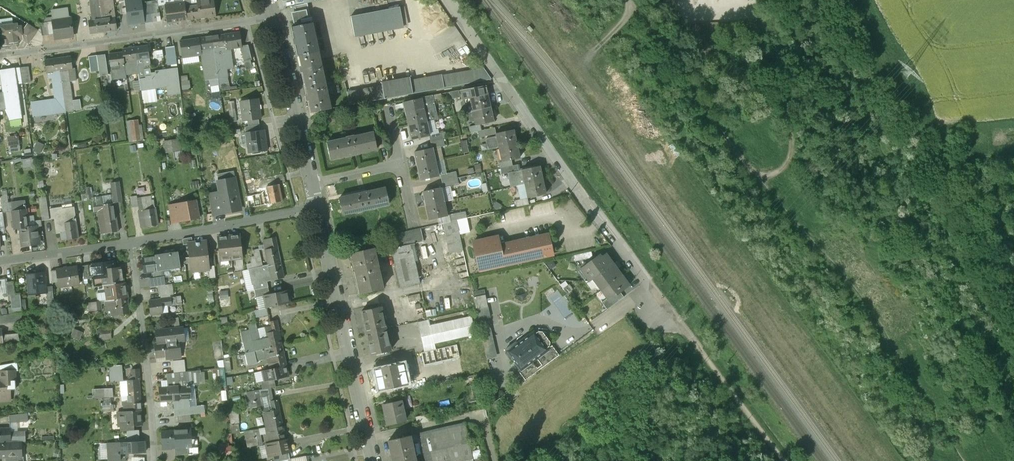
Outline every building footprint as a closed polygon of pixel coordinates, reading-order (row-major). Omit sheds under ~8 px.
[(92,15),(93,16),(89,17),(91,33),(103,31),(99,0),(90,0),(91,4),(94,3),(95,14),(92,15)] [(103,31),(116,30),(112,0),(99,0),(103,31)] [(128,27),(137,26),(136,24),(145,23),(142,3),(142,0),(125,0),(128,27)] [(158,0),(142,3),(145,23),(160,20),(158,0)] [(174,4),(166,5),(168,22),(187,20),(184,0),(174,0),(174,4)] [(187,20),(199,18),(197,6),(196,0),(184,0),(187,20)] [(197,6),(199,18),(216,16),(213,0),(196,0),(197,6)] [(307,4),(294,6),(296,13),(305,11),(307,19),(310,18),(307,4)] [(400,8),(352,17),(355,37),(403,27),(400,8)] [(296,13),(293,14),(295,25),(298,24),(298,26),(312,23),(311,21),(312,21),(311,18),(310,18),(307,19),(305,11),(296,13)] [(71,18),(53,21),(54,33),(55,38),(73,36),(71,18)] [(0,26),(0,27),(0,29),(0,39),(2,39),(3,46),(11,44),(10,42),(17,41),(17,39),(22,39),(20,26),(17,27),(17,23),(0,26)] [(38,30),(28,23),(24,29),(20,26),(22,39),(29,43),(38,30)] [(298,26),(291,27),(298,56),(318,52),(312,23),(298,26)] [(240,32),(212,36),(218,78),(228,77),(226,69),(233,68),(231,55),(231,54),(230,49),(240,47),(240,46),(242,46),(240,32)] [(212,36),(199,38),(201,51),(202,55),(205,80),(210,79),(210,76),(217,75),(212,36)] [(199,38),(180,41),(182,58),(202,55),(201,51),(199,38)] [(147,45),(135,47),(138,73),(141,91),(169,86),(170,95),(179,94),(175,68),(155,71),(155,72),(151,73),(150,69),(151,69),(147,45)] [(248,45),(242,46),(242,47),(240,47),(244,62),(252,60),(248,45)] [(174,46),(165,47),(167,66),(177,64),(174,46)] [(135,47),(122,49),(123,52),(126,75),(138,73),(135,47)] [(123,52),(109,54),(113,80),(126,78),(126,75),(123,52)] [(318,52),(298,56),(310,113),(330,109),(318,52)] [(70,57),(58,59),(59,71),(65,70),(72,69),(70,57)] [(58,59),(44,60),(46,73),(47,73),(48,78),(52,77),(55,99),(31,103),(33,117),(66,112),(64,102),(61,82),(59,71),(58,59)] [(28,67),(20,68),(22,83),(30,82),(28,67)] [(20,68),(11,70),(13,84),(22,83),(20,68)] [(411,79),(381,84),(382,87),(347,93),(349,105),(445,88),(442,76),(411,81),(411,79)] [(486,86),(461,91),(464,102),(462,102),(464,114),(473,112),(490,108),(491,108),(486,86)] [(258,99),(240,101),(243,121),(247,121),(258,119),(261,119),(258,99)] [(421,99),(404,103),(406,112),(409,126),(426,122),(423,108),(421,99)] [(490,108),(473,112),(476,126),(493,122),(490,108)] [(140,118),(128,120),(131,141),(144,139),(140,118)] [(426,122),(409,126),(412,140),(429,136),(426,122)] [(248,127),(245,127),(246,133),(260,131),(259,125),(248,127)] [(495,128),(478,132),(479,138),(496,134),(495,128)] [(513,130),(496,134),(497,137),(486,139),(488,150),(499,148),(516,144),(513,130)] [(260,131),(246,133),(249,153),(267,150),(264,131),(260,131)] [(373,133),(354,137),(354,136),(346,138),(346,139),(327,143),(330,159),(348,155),(348,156),(359,153),(377,149),(373,133)] [(18,135),(7,136),(8,148),(19,147),(18,135)] [(166,140),(167,151),(183,150),(182,139),(166,140)] [(516,144),(499,148),(502,162),(510,160),(520,158),(516,144)] [(432,148),(415,152),(418,166),(435,162),(432,148)] [(502,162),(500,162),(501,168),(512,166),(510,160),(502,162)] [(435,162),(418,166),(421,180),(438,176),(435,162)] [(512,166),(501,168),(502,174),(508,173),(519,171),(517,165),(512,166)] [(519,171),(508,173),(511,187),(525,184),(542,180),(539,166),(519,171)] [(245,182),(255,180),(253,169),(243,170),(245,182)] [(542,180),(525,184),(528,198),(545,194),(542,180)] [(119,182),(111,183),(114,203),(122,202),(119,182)] [(279,185),(261,188),(262,193),(258,194),(260,206),(282,201),(279,185)] [(385,188),(368,192),(368,191),(356,194),(339,198),(342,214),(362,210),(362,211),(370,209),(370,208),(389,204),(385,188)] [(441,188),(423,192),(426,206),(444,202),(441,188)] [(237,193),(225,195),(226,204),(222,205),(223,213),(240,210),(237,193)] [(258,194),(246,196),(249,208),(260,206),(258,194)] [(7,195),(1,196),(3,213),(10,212),(7,195)] [(137,196),(130,197),(132,207),(138,206),(137,196)] [(101,197),(93,198),(94,211),(98,211),(102,210),(102,205),(101,197)] [(527,198),(516,201),(517,207),(528,204),(527,198)] [(196,200),(174,204),(175,207),(178,222),(199,218),(196,200)] [(25,201),(11,203),(15,229),(21,228),(29,227),(29,226),(25,201)] [(47,201),(39,202),(42,220),(49,219),(47,201)] [(444,202),(426,206),(429,220),(447,216),(444,202)] [(114,203),(102,205),(102,210),(98,211),(101,225),(99,226),(99,230),(101,230),(102,234),(118,232),(114,203)] [(74,206),(63,208),(62,206),(50,208),(51,219),(54,218),(56,233),(60,232),(61,240),(70,239),(79,237),(74,206)] [(175,207),(168,208),(171,223),(178,222),(175,207)] [(155,208),(143,210),(144,211),(143,211),(143,215),(139,216),(141,228),(158,225),(155,208)] [(38,225),(29,226),(29,227),(21,228),(24,245),(41,243),(38,225)] [(473,243),(479,271),(555,255),(550,230),(502,241),(501,236),(473,243)] [(459,231),(445,234),(449,254),(463,251),(459,231)] [(240,235),(229,237),(231,259),(243,258),(240,235)] [(229,237),(217,238),(219,261),(231,259),(229,237)] [(275,237),(263,240),(264,248),(254,251),(255,259),(251,260),(252,263),(247,265),(248,269),(249,269),(280,262),(277,248),(275,237)] [(192,243),(189,243),(189,244),(191,272),(208,270),(208,267),(205,241),(192,243)] [(413,244),(391,249),(395,265),(415,261),(417,260),(413,244)] [(373,248),(349,253),(358,294),(382,289),(373,248)] [(591,251),(574,255),(575,261),(593,257),(591,251)] [(178,252),(155,256),(143,258),(144,272),(154,271),(155,278),(163,277),(162,270),(171,269),(171,271),(180,270),(179,263),(178,252)] [(596,258),(581,269),(590,281),(593,279),(613,264),(606,254),(601,257),(601,256),(596,259),(596,258)] [(415,261),(395,265),(400,287),(420,283),(415,261)] [(113,262),(91,264),(93,278),(102,277),(103,285),(105,285),(107,300),(127,298),(127,297),(125,282),(123,282),(121,268),(114,269),(113,262)] [(280,262),(249,269),(252,285),(253,285),(266,282),(284,278),(280,262)] [(91,264),(82,265),(84,279),(93,278),(91,264)] [(613,264),(593,279),(601,290),(621,275),(613,264)] [(76,266),(56,269),(58,281),(59,287),(79,284),(76,266)] [(45,272),(27,274),(29,295),(47,293),(46,287),(45,272)] [(621,275),(601,290),(607,298),(615,293),(616,295),(620,292),(629,286),(621,275)] [(155,278),(149,279),(150,287),(165,285),(164,277),(163,277),(155,278)] [(266,282),(253,285),(254,290),(268,287),(266,282)] [(268,287),(254,290),(256,298),(263,297),(263,296),(269,295),(268,287)] [(484,289),(473,291),(474,297),(485,295),(484,289)] [(269,295),(263,296),(263,297),(266,308),(289,303),(286,291),(269,295)] [(607,298),(607,299),(602,302),(607,310),(624,297),(620,292),(616,295),(615,293),(607,298)] [(485,295),(474,297),(476,308),(487,306),(485,295)] [(107,300),(106,301),(108,316),(129,313),(127,298),(107,300)] [(161,300),(148,301),(150,315),(163,313),(162,307),(172,306),(171,298),(160,299),(161,300)] [(101,301),(90,303),(90,310),(102,308),(101,301)] [(381,306),(362,311),(367,333),(386,328),(381,306)] [(0,315),(0,319),(1,323),(17,321),(15,313),(0,315)] [(430,325),(418,328),(422,346),(434,343),(475,334),(471,316),(430,325)] [(429,319),(417,322),(418,328),(430,325),(429,319)] [(276,320),(268,322),(270,331),(265,333),(269,348),(281,345),(278,331),(278,330),(276,320)] [(180,328),(156,331),(157,344),(179,341),(181,341),(180,328)] [(386,328),(367,333),(372,355),(391,350),(386,328)] [(534,332),(520,342),(515,342),(506,348),(505,353),(510,359),(514,360),(521,368),(521,369),(526,365),(527,366),(533,362),(537,359),(542,355),(541,354),(547,350),(545,348),(549,346),(549,342),(542,332),(538,331),(535,334),(534,332)] [(489,337),(483,340),(487,359),(494,357),(489,337)] [(157,344),(154,344),(156,358),(165,357),(166,360),(180,358),(179,341),(157,344)] [(434,343),(422,346),(424,351),(435,349),(434,343)] [(424,351),(421,352),(424,364),(459,356),(456,344),(435,349),(424,351)] [(281,345),(269,348),(270,355),(266,356),(268,364),(284,360),(281,345)] [(549,346),(545,348),(547,350),(541,354),(542,355),(537,359),(543,367),(559,355),(552,345),(550,347),(549,346)] [(184,360),(172,361),(173,373),(185,372),(184,360)] [(284,360),(268,364),(269,369),(261,370),(264,381),(273,379),(288,376),(284,360)] [(0,365),(0,369),(0,371),(14,370),(14,371),(18,371),(17,362),(0,365)] [(403,362),(375,369),(380,390),(407,384),(403,362)] [(533,362),(527,366),(526,365),(521,369),(521,368),(518,370),(525,380),(538,370),(533,362)] [(131,370),(132,376),(128,376),(129,380),(127,380),(128,396),(139,395),(138,380),(139,380),(138,369),(131,370)] [(0,371),(1,380),(0,380),(0,401),(3,400),(3,394),(6,394),(6,390),(15,389),(14,371),(14,370),(0,371)] [(198,371),(166,374),(167,387),(186,386),(186,385),(190,385),(198,385),(198,371)] [(264,381),(261,382),(262,389),(275,387),(273,379),(264,381)] [(476,384),(467,386),(470,402),(480,400),(476,384)] [(167,387),(158,388),(159,402),(172,401),(175,401),(176,409),(188,407),(187,388),(191,388),(190,385),(186,385),(186,386),(167,387)] [(116,388),(96,387),(95,404),(116,404),(116,388)] [(139,395),(128,396),(129,404),(123,404),(124,411),(118,411),(119,425),(141,424),(140,409),(139,395)] [(270,400),(272,410),(266,411),(270,426),(281,424),(278,409),(279,409),(277,399),(270,400)] [(401,401),(383,405),(388,424),(406,420),(401,401)] [(176,409),(173,409),(173,416),(204,413),(203,405),(188,407),(176,409)] [(8,423),(8,428),(8,432),(17,432),(17,423),(27,422),(26,413),(7,415),(8,423)] [(428,414),(416,416),(418,424),(430,421),(428,414)] [(270,426),(265,427),(266,432),(263,433),(265,443),(285,439),(281,424),(270,426)] [(416,434),(422,460),(472,460),(464,424),(416,434)] [(0,428),(0,442),(20,441),(26,441),(25,432),(17,432),(8,432),(8,428),(0,428)] [(189,429),(174,430),(174,431),(162,431),(162,446),(170,446),(171,449),(174,449),(184,448),(184,447),(184,438),(190,438),(189,429)] [(139,431),(127,431),(127,442),(139,442),(139,431)] [(389,441),(393,460),(416,460),(410,436),(389,441)] [(285,439),(265,443),(268,457),(272,456),(288,453),(289,453),(286,439),(285,439)] [(0,442),(0,455),(3,455),(3,458),(5,458),(19,457),(18,457),(18,452),(20,452),(20,441),(0,442)] [(107,443),(108,460),(119,460),(119,454),(144,454),(144,442),(139,442),(127,442),(107,443)] [(184,448),(174,449),(175,456),(187,455),(187,447),(184,447),(184,448)]
